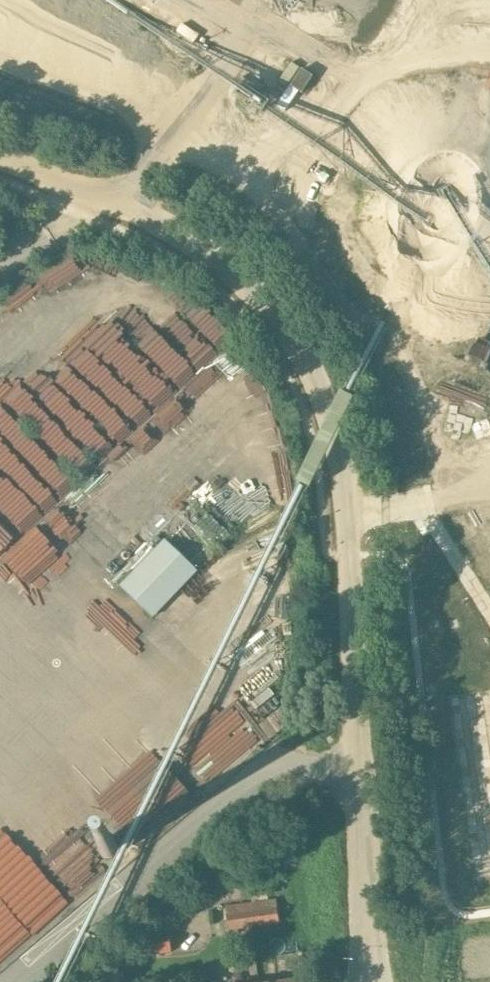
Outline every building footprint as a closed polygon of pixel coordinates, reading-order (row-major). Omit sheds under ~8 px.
[(290,61),(281,81),(290,85),(300,66),(290,61)] [(306,92),(313,72),(299,67),(292,87),(306,92)] [(51,287),(81,276),(75,260),(45,271),(51,287)] [(16,303),(34,293),(30,286),(12,295),(16,303)] [(70,487),(58,480),(45,491),(38,487),(29,502),(24,499),(16,512),(0,527),(0,554),(21,577),(32,584),(60,557),(56,553),(73,526),(57,508),(70,487)] [(153,617),(198,571),(163,542),(121,584),(153,617)] [(488,583),(489,582),(489,548),(474,557),(488,583)] [(452,694),(466,812),(487,809),(489,818),(489,690),(452,694)] [(118,816),(168,767),(106,704),(79,732),(75,728),(71,732),(86,747),(67,765),(118,816)] [(110,837),(106,837),(102,839),(99,844),(98,848),(99,852),(101,855),(105,857),(109,858),(113,857),(116,855),(119,852),(120,848),(119,844),(117,840),(114,838),(110,837)] [(251,903),(254,928),(279,924),(277,899),(251,903)] [(229,931),(254,928),(251,903),(226,905),(229,931)] [(171,955),(170,944),(169,939),(150,941),(152,957),(153,957),(171,955)]
